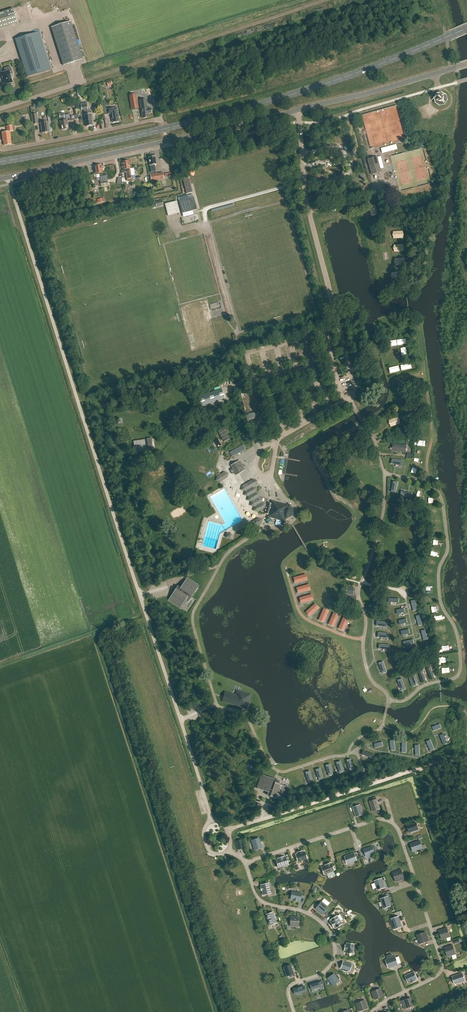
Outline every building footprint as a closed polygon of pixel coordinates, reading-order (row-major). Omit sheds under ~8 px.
[(0,13),(0,29),(17,23),(12,9),(0,13)] [(70,21),(62,24),(51,27),(63,65),(82,59),(70,21)] [(27,77),(51,69),(39,32),(15,39),(27,77)] [(13,74),(11,66),(4,69),(5,72),(1,73),(5,85),(13,83),(10,74),(13,74)] [(446,105),(448,101),(447,95),(442,92),(437,93),(434,98),(435,104),(440,107),(446,105)] [(130,97),(132,110),(138,109),(136,96),(130,97)] [(148,109),(147,106),(146,106),(145,100),(140,100),(141,107),(142,115),(143,115),(143,118),(148,117),(148,114),(151,113),(151,108),(148,109)] [(88,109),(87,103),(81,103),(82,110),(84,110),(84,115),(86,127),(92,126),(92,122),(91,114),(88,114),(87,109),(88,109)] [(107,114),(111,114),(113,123),(119,122),(118,113),(117,108),(106,109),(107,114)] [(65,118),(64,114),(59,114),(60,118),(60,121),(62,130),(68,129),(67,120),(64,121),(64,118),(65,118)] [(49,132),(47,122),(41,123),(42,133),(49,132)] [(13,131),(12,126),(7,127),(7,132),(2,133),(3,140),(4,145),(11,144),(10,139),(11,139),(10,132),(13,131)] [(156,173),(155,171),(154,165),(156,165),(155,157),(149,158),(151,172),(148,172),(149,174),(151,174),(152,181),(164,178),(163,172),(156,173)] [(368,159),(372,175),(381,172),(377,157),(368,159)] [(131,176),(129,161),(122,162),(124,173),(125,173),(127,180),(133,179),(132,176),(131,176)] [(100,176),(101,183),(101,182),(101,184),(108,183),(106,175),(103,176),(101,165),(94,166),(95,174),(99,173),(100,176)] [(192,192),(189,179),(188,179),(185,180),(183,180),(187,194),(192,192)] [(197,210),(194,197),(179,201),(182,214),(197,210)] [(164,204),(167,216),(179,213),(176,201),(164,204)] [(211,210),(211,212),(234,206),(234,203),(211,210)] [(201,406),(225,398),(222,389),(198,397),(201,406)] [(248,419),(256,417),(255,412),(245,415),(247,422),(249,421),(248,419)] [(393,426),(403,423),(401,416),(390,419),(393,426)] [(224,427),(219,430),(225,441),(231,438),(224,427)] [(415,445),(428,450),(429,445),(416,441),(415,445)] [(406,452),(406,445),(393,444),(393,451),(406,452)] [(230,452),(232,456),(246,450),(243,445),(230,452)] [(230,470),(232,474),(234,472),(236,476),(243,472),(237,462),(231,466),(232,469),(230,470)] [(228,477),(228,472),(225,471),(218,475),(216,480),(220,481),(228,477)] [(241,490),(245,491),(244,495),(248,497),(247,501),(251,502),(250,506),(254,507),(253,511),(258,512),(265,508),(266,504),(262,503),(263,498),(259,497),(260,493),(256,492),(257,488),(253,487),(256,485),(256,482),(252,480),(242,486),(241,490)] [(289,505),(286,506),(285,505),(274,502),(271,504),(267,503),(264,514),(268,515),(270,518),(279,520),(284,518),(285,521),(295,515),(289,505)] [(253,527),(260,524),(261,520),(257,519),(250,523),(249,527),(253,527)] [(293,578),(295,583),(307,580),(306,574),(293,578)] [(188,602),(199,586),(186,578),(180,588),(177,586),(175,589),(171,595),(168,600),(180,608),(185,600),(188,602)] [(296,588),(298,594),(310,590),(309,584),(296,588)] [(346,603),(355,604),(356,595),(353,595),(354,587),(347,587),(346,603)] [(299,598),(301,604),(313,600),(311,594),(299,598)] [(306,612),(310,616),(319,608),(315,603),(306,612)] [(318,620),(324,622),(329,611),(323,608),(318,620)] [(328,624),(334,627),(339,615),(333,612),(328,624)] [(338,628),(344,631),(349,619),(343,617),(338,628)] [(379,663),(382,674),(387,672),(383,662),(379,663)] [(413,675),(409,677),(412,687),(417,686),(413,675)] [(402,679),(397,681),(401,691),(406,690),(402,679)] [(246,708),(250,694),(236,690),(235,694),(224,691),(221,702),(246,708)] [(368,728),(379,728),(378,716),(367,717),(368,728)] [(430,740),(426,742),(427,744),(429,747),(430,751),(434,749),(433,746),(432,743),(430,740)] [(363,751),(362,755),(373,759),(375,755),(370,753),(363,751)] [(282,801),(286,787),(278,784),(279,781),(260,774),(255,788),(267,792),(266,795),(269,796),(282,801)] [(369,801),(372,811),(379,809),(376,799),(372,800),(369,801)] [(355,817),(362,815),(359,805),(352,807),(355,817)] [(417,823),(406,826),(409,833),(419,830),(417,823)] [(251,840),(254,851),(262,848),(259,838),(251,840)] [(235,841),(238,850),(243,848),(241,839),(235,841)] [(420,840),(410,844),(413,852),(423,848),(420,840)] [(372,846),(363,849),(366,858),(376,854),(372,846)] [(295,855),(297,862),(306,859),(304,852),(302,852),(301,851),(297,852),(297,854),(295,855)] [(356,861),(354,853),(344,857),(347,864),(356,861)] [(287,865),(285,857),(283,858),(283,857),(277,859),(275,860),(277,866),(277,868),(278,868),(279,868),(280,867),(287,865)] [(321,867),(323,873),(322,873),(323,875),(324,875),(325,874),(333,871),(330,864),(330,863),(324,865),(324,866),(321,867)] [(393,872),(395,881),(404,878),(401,869),(393,872)] [(384,888),(381,879),(374,881),(377,890),(384,888)] [(268,883),(260,885),(261,887),(260,887),(262,895),(263,895),(264,895),(270,893),(268,883)] [(290,899),(293,899),(293,900),(298,901),(298,900),(300,901),(301,893),(291,892),(290,899)] [(383,909),(390,906),(387,897),(380,899),(383,909)] [(321,901),(315,909),(323,915),(324,914),(326,911),(329,907),(321,901)] [(273,913),(265,915),(269,926),(276,923),(273,913)] [(290,916),(290,927),(299,927),(299,917),(290,916)] [(334,927),(335,928),(338,926),(341,924),(336,916),(329,920),(330,922),(329,922),(333,927),(334,927)] [(398,917),(390,919),(393,927),(393,928),(393,929),(394,930),(395,929),(396,929),(401,927),(398,917)] [(447,928),(439,930),(442,940),(450,937),(447,928)] [(417,935),(420,944),(428,941),(427,939),(428,939),(427,936),(425,933),(417,935)] [(344,951),(345,951),(345,953),(353,954),(354,944),(346,943),(346,945),(345,945),(344,951)] [(453,945),(444,948),(448,957),(456,954),(453,945)] [(387,956),(388,959),(385,960),(388,968),(397,965),(395,957),(393,958),(392,954),(387,956)] [(343,961),(340,969),(342,969),(342,970),(347,972),(347,971),(350,972),(352,964),(343,961)] [(293,974),(290,965),(283,967),(286,976),(293,974)] [(413,972),(404,976),(408,983),(410,982),(410,983),(415,981),(414,980),(417,979),(413,972)] [(327,978),(333,986),(340,981),(339,979),(340,978),(337,974),(335,975),(334,973),(327,978)] [(462,973),(452,977),(454,984),(464,981),(462,973)] [(381,988),(371,992),(374,1000),(384,997),(381,988)] [(410,998),(401,1001),(404,1009),(412,1006),(410,998)] [(365,1000),(355,1003),(358,1011),(368,1009),(365,1000)]
